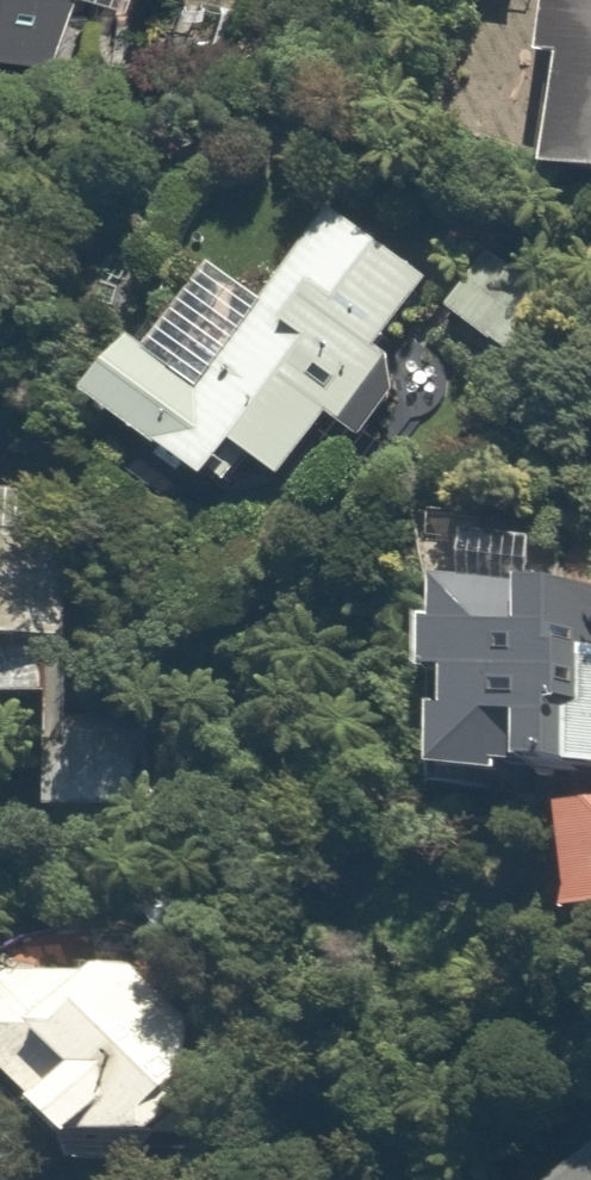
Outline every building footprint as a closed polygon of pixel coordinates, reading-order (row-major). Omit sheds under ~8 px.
[(35,62),(58,0),(0,0),(0,49),(35,62)] [(545,60),(565,63),(552,163),(590,168),(590,0),(549,0),(545,60)] [(134,341),(91,391),(214,498),(248,459),(275,482),(331,417),(341,426),(405,352),(384,334),(425,287),(335,209),(199,393),(134,341)] [(17,662),(12,545),(0,546),(0,662),(17,662)] [(439,581),(428,679),(466,679),(466,708),(447,708),(446,790),(512,790),(512,773),(590,773),(590,601),(584,601),(584,581),(439,581)] [(565,808),(579,920),(590,918),(590,804),(565,808)] [(206,973),(15,970),(7,1068),(77,1129),(203,1131),(206,973)] [(567,1179),(590,1179),(590,1158),(567,1179)]
